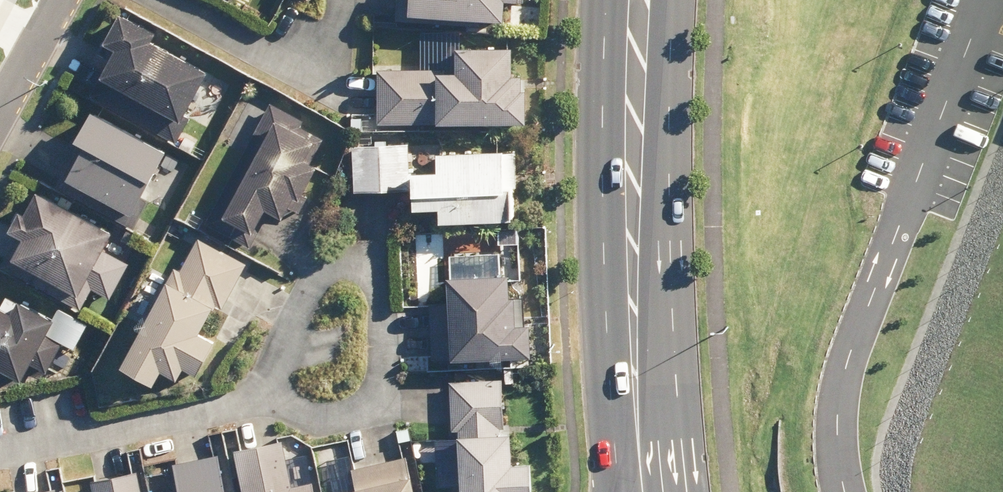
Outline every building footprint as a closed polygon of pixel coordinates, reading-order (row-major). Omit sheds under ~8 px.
[(394,20),(500,26),(501,2),(516,3),(516,0),(395,0),(394,20)] [(108,64),(88,99),(175,146),(189,121),(182,117),(205,75),(148,44),(152,37),(116,17),(95,56),(108,64)] [(375,72),(374,126),(523,129),(524,95),(519,95),(519,77),(511,77),(511,49),(451,48),(451,74),(375,72)] [(300,123),(268,106),(204,225),(250,250),(268,216),(279,222),(291,200),(297,204),(316,169),(301,161),(314,137),(298,128),(300,123)] [(165,151),(91,113),(52,188),(134,231),(147,206),(139,202),(165,151)] [(512,156),(433,156),(433,175),(408,175),(408,147),(355,147),(355,195),(407,195),(407,215),(434,215),(435,225),(512,225),(512,156)] [(8,266),(69,297),(107,236),(26,195),(5,238),(19,245),(8,266)] [(196,336),(214,307),(220,311),(244,270),(196,242),(119,372),(161,396),(177,368),(195,378),(214,346),(196,336)] [(429,305),(431,365),(530,362),(529,324),(511,325),(509,278),(445,279),(446,305),(429,305)] [(19,307),(14,317),(0,311),(0,373),(19,382),(43,332),(78,348),(90,322),(58,307),(51,322),(19,307)] [(430,449),(429,461),(440,461),(440,486),(455,486),(455,491),(528,491),(529,465),(509,464),(509,439),(499,439),(500,383),(452,382),(451,430),(456,430),(456,445),(448,445),(448,449),(430,449)] [(307,484),(292,488),(281,444),(232,456),(241,491),(309,491),(307,484)] [(172,466),(178,491),(223,491),(216,457),(172,466)] [(405,458),(350,471),(355,490),(348,491),(413,491),(405,458)] [(87,479),(90,491),(140,491),(135,469),(87,479)]
